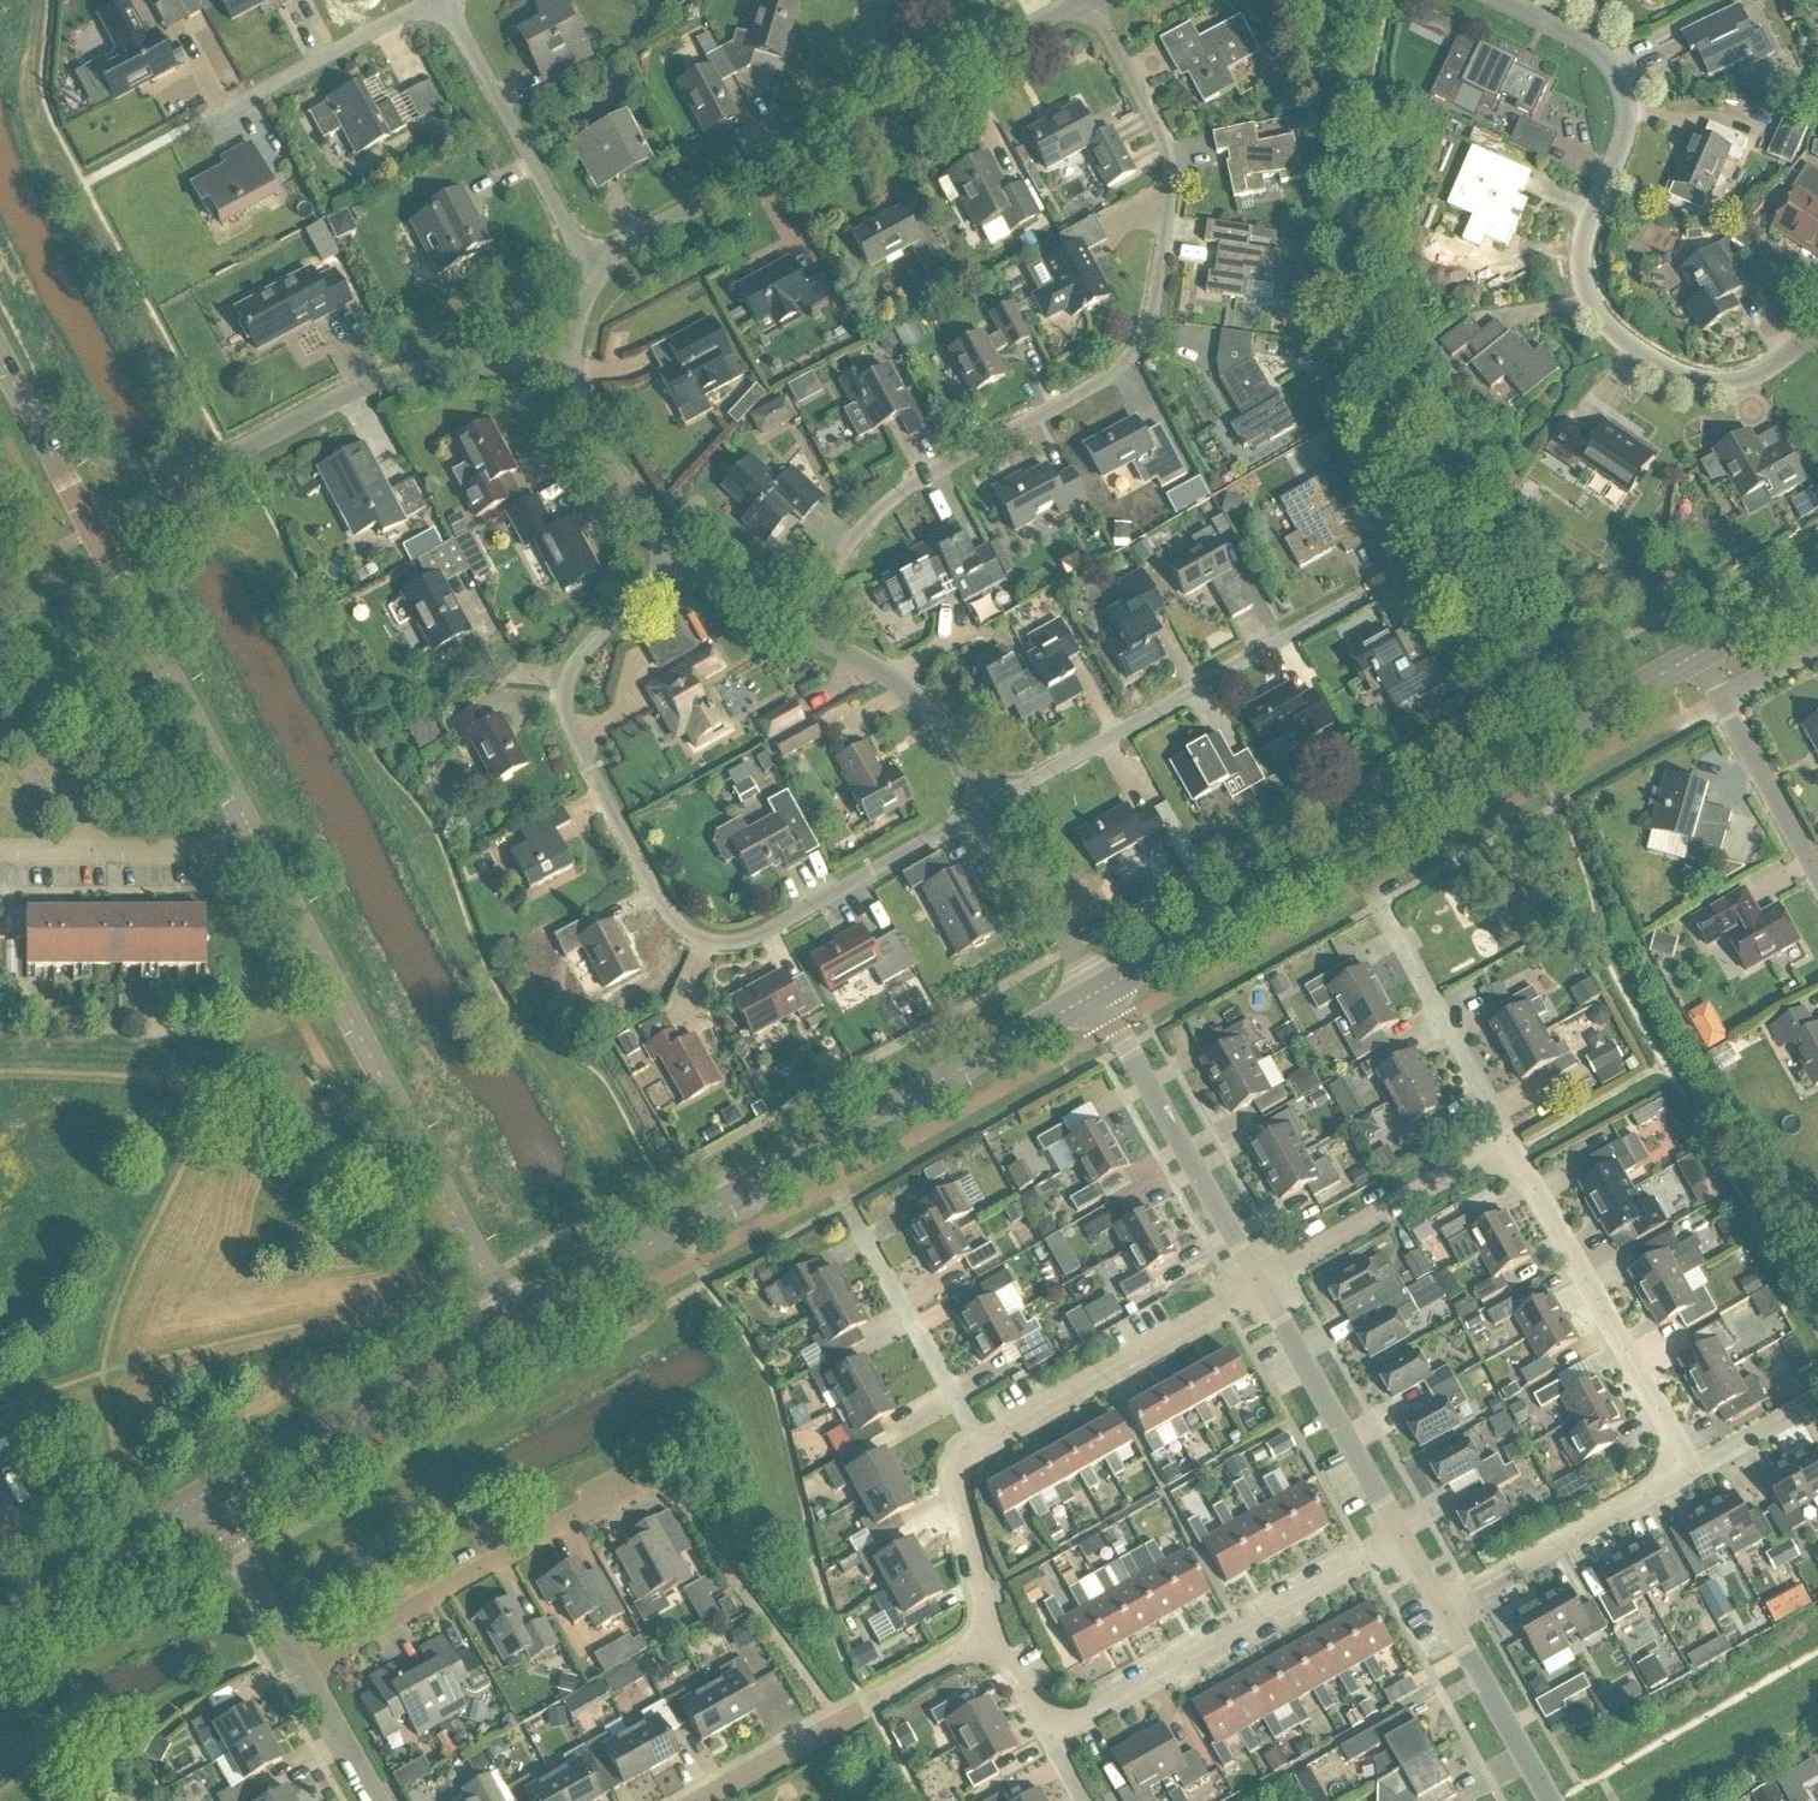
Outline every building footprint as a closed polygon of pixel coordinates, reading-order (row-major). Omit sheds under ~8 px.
[(172,0),(148,0),(154,10),(172,0)] [(231,23),(274,0),(218,0),(231,23)] [(591,58),(560,0),(535,0),(533,1),(538,23),(515,35),(534,70),(546,64),(554,78),(591,58)] [(720,52),(734,78),(749,70),(754,54),(781,62),(797,8),(769,0),(760,0),(749,38),(735,33),(732,46),(720,52)] [(172,69),(184,63),(175,47),(164,53),(154,35),(146,40),(127,4),(100,18),(119,54),(95,67),(114,104),(150,84),(151,86),(175,73),(172,69)] [(1752,67),(1774,56),(1764,34),(1755,39),(1741,9),(1684,37),(1693,55),(1698,53),(1711,79),(1749,60),(1752,67)] [(1230,74),(1262,57),(1242,20),(1201,41),(1193,26),(1161,43),(1177,72),(1185,68),(1206,108),(1239,90),(1230,74)] [(708,36),(695,43),(710,71),(677,88),(702,137),(736,119),(719,86),(734,78),(720,52),(717,53),(708,36)] [(1534,119),(1551,84),(1533,76),(1531,80),(1514,72),(1518,63),(1482,46),(1480,50),(1460,40),(1432,98),(1454,108),(1464,88),(1486,98),(1481,108),(1494,114),(1501,98),(1519,106),(1516,111),(1534,119)] [(353,159),(406,131),(392,104),(378,111),(364,86),(307,117),(321,143),(339,133),(353,159)] [(418,124),(436,114),(422,88),(404,98),(418,124)] [(1107,190),(1133,176),(1121,153),(1122,152),(1111,131),(1094,140),(1080,113),(1048,131),(1045,125),(1027,135),(1047,172),(1086,151),(1107,190)] [(616,184),(649,166),(622,117),(573,144),(591,177),(607,168),(616,184)] [(1803,143),(1809,130),(1786,119),(1780,132),(1803,143)] [(1296,122),(1298,133),(1308,131),(1305,120),(1296,122)] [(1539,159),(1550,134),(1521,121),(1510,146),(1539,159)] [(1675,185),(1677,186),(1672,198),(1685,204),(1691,192),(1709,200),(1727,160),(1739,165),(1749,143),(1711,126),(1705,140),(1696,137),(1675,185)] [(1283,187),(1305,182),(1296,139),(1260,146),(1256,128),(1215,136),(1219,157),(1227,155),(1236,202),(1267,196),(1265,182),(1281,179),(1283,187)] [(1808,163),(1817,164),(1817,147),(1810,146),(1808,163)] [(220,226),(276,196),(250,148),(232,157),(236,165),(191,188),(201,207),(208,203),(220,226)] [(1521,224),(1523,219),(1514,215),(1531,177),(1474,153),(1450,207),(1491,225),(1485,239),(1508,250),(1520,224),(1521,224)] [(1010,234),(1038,219),(1021,188),(1006,196),(985,157),(948,177),(949,180),(939,185),(950,206),(960,200),(976,230),(1001,217),(1010,234)] [(1809,167),(1792,193),(1795,196),(1774,230),(1817,258),(1817,173),(1809,167)] [(478,225),(461,192),(423,212),(426,218),(409,226),(437,279),(475,258),(472,254),(493,243),(483,223),(478,225)] [(1243,203),(1245,212),(1255,210),(1253,201),(1243,203)] [(927,282),(949,271),(922,220),(909,227),(900,211),(852,237),(870,271),(910,249),(927,282)] [(338,243),(357,233),(347,213),(327,224),(338,243)] [(1057,239),(1062,249),(1040,261),(1054,289),(1033,300),(1045,321),(1066,310),(1071,320),(1108,300),(1095,275),(1090,278),(1079,258),(1105,244),(1092,220),(1057,239)] [(1276,289),(1281,255),(1251,250),(1252,244),(1254,231),(1209,225),(1206,245),(1224,247),(1219,277),(1210,275),(1207,295),(1274,305),(1276,289)] [(1024,254),(1035,248),(1029,237),(1018,243),(1024,254)] [(1735,302),(1760,286),(1729,240),(1682,272),(1701,301),(1688,310),(1704,335),(1740,311),(1735,302)] [(755,326),(768,318),(774,329),(798,316),(792,305),(798,302),(803,311),(828,297),(814,271),(798,279),(789,263),(736,292),(755,326)] [(313,327),(350,307),(332,274),(315,283),(310,273),(235,312),(257,353),(311,324),(313,327)] [(1008,353),(1027,342),(1009,308),(989,318),(999,337),(985,345),(981,337),(948,354),(971,396),(1004,379),(992,357),(1006,349),(1008,353)] [(1468,346),(1484,334),(1472,319),(1440,344),(1452,359),(1468,346)] [(678,413),(730,385),(741,379),(710,321),(667,344),(679,365),(658,376),(678,413)] [(912,321),(893,331),(903,349),(921,339),(912,321)] [(1497,323),(1484,334),(1468,346),(1480,360),(1472,367),(1492,392),(1507,380),(1524,401),(1561,372),(1543,349),(1531,358),(1512,334),(1509,337),(1497,323)] [(884,355),(896,348),(887,332),(875,338),(884,355)] [(1222,333),(1220,349),(1221,349),(1252,353),(1254,337),(1222,333)] [(1273,396),(1254,362),(1250,364),(1252,353),(1221,349),(1219,364),(1222,381),(1221,381),(1236,409),(1238,408),(1246,420),(1231,429),(1245,451),(1267,438),(1271,444),(1298,429),(1278,394),(1273,396)] [(838,386),(852,412),(844,416),(858,442),(874,433),(898,420),(908,440),(924,431),(905,396),(901,398),(887,372),(867,382),(862,373),(838,386)] [(791,404),(815,395),(807,377),(784,386),(791,404)] [(1132,421),(1084,447),(1102,481),(1143,459),(1152,476),(1161,491),(1185,478),(1177,463),(1158,428),(1141,437),(1132,421)] [(1630,497),(1656,459),(1607,425),(1596,441),(1568,422),(1546,454),(1575,474),(1582,464),(1630,497)] [(490,425),(454,444),(466,467),(451,474),(475,520),(518,498),(507,478),(515,474),(490,425)] [(1778,431),(1755,444),(1752,438),(1703,466),(1712,483),(1730,479),(1741,499),(1763,487),(1772,504),(1808,484),(1778,431)] [(381,536),(425,513),(409,484),(387,496),(363,451),(336,466),(337,469),(321,477),(353,538),(376,526),(381,536)] [(799,524),(822,500),(802,481),(795,487),(785,478),(777,487),(750,460),(721,490),(735,503),(737,502),(750,515),(741,524),(763,545),(780,528),(773,521),(784,510),(799,524)] [(1058,518),(1085,504),(1069,474),(1051,484),(1043,469),(1012,486),(1010,482),(989,493),(1011,535),(1032,524),(1030,521),(1053,508),(1058,518)] [(1361,504),(1341,469),(1281,503),(1299,536),(1286,544),(1301,572),(1343,549),(1347,557),(1365,547),(1345,512),(1361,504)] [(1817,514),(1817,490),(1805,498),(1814,516),(1817,514)] [(554,534),(542,512),(535,499),(505,515),(524,551),(536,545),(562,594),(596,576),(569,526),(554,534)] [(1112,539),(1128,530),(1120,516),(1104,525),(1112,539)] [(1211,525),(1218,538),(1230,531),(1223,518),(1211,525)] [(926,540),(929,546),(947,578),(954,593),(964,588),(971,601),(1004,584),(985,548),(970,556),(954,525),(926,540)] [(1196,550),(1214,540),(1209,531),(1191,541),(1196,550)] [(427,557),(442,549),(434,533),(418,542),(427,557)] [(1141,564),(1153,557),(1145,543),(1133,550),(1141,564)] [(457,580),(467,575),(451,544),(442,549),(427,557),(415,563),(428,588),(404,601),(431,651),(466,632),(440,583),(454,575),(457,580)] [(947,578),(929,546),(888,567),(893,577),(880,584),(893,608),(906,601),(916,620),(944,605),(933,585),(947,578)] [(1230,624),(1250,612),(1235,585),(1222,592),(1215,581),(1225,575),(1210,546),(1167,570),(1183,599),(1208,585),(1230,624)] [(1126,682),(1163,661),(1153,644),(1158,641),(1147,621),(1163,613),(1141,574),(1117,588),(1127,605),(1106,617),(1120,642),(1107,649),(1126,682)] [(870,596),(877,608),(884,604),(877,592),(870,596)] [(968,606),(974,624),(993,617),(987,600),(968,606)] [(636,640),(651,671),(694,649),(679,619),(636,640)] [(1032,673),(1051,707),(1054,712),(1080,697),(1063,667),(1078,658),(1059,623),(1025,642),(1033,655),(1025,660),(1032,673)] [(1365,680),(1375,675),(1395,709),(1416,697),(1418,702),(1445,687),(1429,658),(1412,667),(1394,635),(1353,659),(1365,680)] [(1459,681),(1479,670),(1464,643),(1444,654),(1459,681)] [(1019,725),(1051,707),(1032,673),(1018,681),(1001,650),(974,665),(1003,716),(1012,711),(1019,725)] [(704,678),(722,667),(711,653),(651,688),(667,717),(673,713),(695,752),(729,732),(706,693),(700,696),(691,681),(702,675),(704,678)] [(1305,744),(1334,727),(1315,693),(1300,702),(1291,686),(1245,712),(1267,750),(1273,761),(1291,750),(1285,739),(1298,732),(1305,744)] [(768,744),(804,724),(793,703),(757,723),(768,744)] [(494,787),(527,769),(500,719),(486,727),(477,710),(450,725),(464,751),(472,747),(494,787)] [(419,754),(438,744),(424,719),(406,729),(419,754)] [(783,762),(794,756),(820,741),(810,722),(784,737),(772,743),(783,762)] [(1804,729),(1817,755),(1817,722),(1804,729)] [(1250,792),(1266,783),(1250,755),(1235,764),(1221,738),(1173,765),(1195,804),(1242,778),(1250,792)] [(868,828),(910,804),(892,773),(878,781),(871,769),(874,767),(863,748),(836,763),(854,794),(850,796),(868,828)] [(764,774),(772,770),(764,756),(757,760),(764,774)] [(1722,853),(1732,816),(1703,807),(1708,789),(1668,778),(1663,794),(1657,792),(1653,808),(1658,810),(1652,833),(1722,853)] [(741,808),(759,798),(750,782),(732,792),(741,808)] [(766,807),(774,821),(729,846),(748,882),(781,864),(786,874),(805,863),(792,839),(805,832),(785,796),(766,807)] [(1168,807),(1136,823),(1128,809),(1079,836),(1098,869),(1138,847),(1145,859),(1171,844),(1190,877),(1202,870),(1168,807)] [(554,834),(570,826),(561,810),(519,832),(527,847),(510,856),(529,893),(573,869),(554,834)] [(1722,864),(1715,887),(1746,871),(1722,864)] [(959,956),(994,937),(970,895),(974,892),(962,871),(923,893),(959,956)] [(1158,874),(1145,881),(1154,896),(1166,888),(1158,874)] [(1748,974),(1800,944),(1779,908),(1761,918),(1746,892),(1694,921),(1709,948),(1727,938),(1748,974)] [(205,913),(26,913),(26,942),(26,952),(26,963),(26,973),(26,984),(36,984),(36,970),(73,970),(73,984),(91,984),(91,970),(141,969),(141,984),(158,984),(158,969),(195,969),(196,984),(205,984),(205,913)] [(605,992),(638,975),(612,926),(596,934),(588,920),(553,939),(565,961),(583,951),(605,992)] [(881,988),(903,976),(884,941),(869,949),(859,931),(842,941),(843,943),(810,961),(828,994),(871,970),(881,988)] [(896,935),(884,941),(903,976),(915,969),(896,935)] [(1674,960),(1678,941),(1655,935),(1651,954),(1674,960)] [(26,942),(16,941),(16,952),(26,952),(26,942)] [(26,963),(26,952),(16,952),(16,963),(26,963)] [(26,973),(26,963),(16,963),(16,973),(26,973)] [(1346,1019),(1384,997),(1369,970),(1352,980),(1345,968),(1307,990),(1320,1012),(1337,1002),(1346,1019)] [(26,984),(26,973),(16,973),(16,984),(26,984)] [(800,1022),(820,1011),(802,979),(787,988),(780,975),(731,1002),(752,1040),(796,1016),(800,1022)] [(1284,979),(1272,986),(1279,997),(1290,991),(1284,979)] [(1583,986),(1593,1003),(1601,998),(1592,981),(1583,986)] [(138,1004),(147,1004),(147,989),(138,989),(138,1004)] [(1492,1028),(1508,1056),(1545,1034),(1536,1018),(1546,1013),(1533,990),(1502,1007),(1509,1019),(1492,1028)] [(1383,1034),(1399,1025),(1384,997),(1346,1019),(1355,1035),(1345,1041),(1358,1063),(1389,1046),(1383,1034)] [(1688,1017),(1708,1053),(1730,1041),(1709,1005),(1688,1017)] [(1817,1088),(1817,1029),(1816,1030),(1805,1011),(1771,1030),(1783,1050),(1792,1045),(1817,1089),(1817,1088)] [(810,1033),(826,1024),(822,1016),(806,1025),(810,1033)] [(641,1029),(651,1046),(645,1049),(652,1064),(660,1060),(684,1105),(719,1086),(694,1040),(682,1047),(675,1033),(673,1034),(663,1017),(641,1029)] [(1188,1025),(1195,1037),(1203,1033),(1196,1020),(1188,1025)] [(1204,1064),(1218,1090),(1256,1069),(1247,1053),(1262,1045),(1257,1034),(1250,1022),(1224,1037),(1230,1049),(1204,1064)] [(1285,1051),(1299,1043),(1292,1029),(1277,1038),(1285,1051)] [(1555,1051),(1545,1034),(1508,1056),(1523,1083),(1540,1073),(1546,1085),(1577,1068),(1565,1045),(1555,1051)] [(629,1035),(618,1041),(628,1058),(639,1052),(629,1035)] [(1587,1061),(1597,1078),(1624,1063),(1614,1046),(1587,1061)] [(1379,1076),(1394,1103),(1431,1082),(1416,1055),(1399,1064),(1393,1052),(1362,1070),(1369,1082),(1379,1076)] [(1632,1076),(1641,1070),(1636,1060),(1626,1065),(1632,1076)] [(1301,1098),(1321,1086),(1311,1068),(1290,1079),(1301,1098)] [(1271,1094),(1256,1069),(1218,1090),(1233,1116),(1255,1104),(1262,1116),(1288,1101),(1281,1089),(1271,1094)] [(1425,1121),(1447,1109),(1431,1082),(1394,1103),(1409,1130),(1399,1135),(1406,1148),(1432,1134),(1425,1121)] [(1352,1094),(1338,1101),(1349,1122),(1363,1114),(1352,1094)] [(756,1121),(766,1116),(760,1104),(750,1110),(756,1121)] [(1653,1107),(1633,1118),(1640,1130),(1660,1118),(1653,1107)] [(728,1130),(742,1123),(734,1109),(721,1117),(728,1130)] [(1252,1150),(1267,1176),(1305,1155),(1297,1141),(1307,1135),(1293,1111),(1267,1126),(1274,1138),(1252,1150)] [(1076,1167),(1113,1146),(1100,1123),(1070,1140),(1063,1127),(1036,1142),(1043,1155),(1063,1144),(1076,1167)] [(718,1130),(711,1134),(715,1141),(722,1138),(718,1130)] [(1580,1186),(1596,1213),(1633,1192),(1624,1177),(1637,1170),(1622,1143),(1591,1160),(1600,1175),(1580,1186)] [(1096,1187),(1126,1170),(1113,1146),(1076,1167),(1089,1190),(1069,1201),(1076,1214),(1103,1199),(1096,1187)] [(1305,1155),(1267,1176),(1282,1202),(1308,1188),(1315,1199),(1341,1185),(1327,1161),(1312,1169),(1305,1155)] [(1017,1162),(1002,1171),(1014,1192),(1029,1183),(1017,1162)] [(1361,1192),(1376,1183),(1367,1168),(1352,1177),(1361,1192)] [(957,1186),(915,1209),(922,1223),(907,1231),(921,1254),(957,1234),(952,1225),(972,1214),(957,1186)] [(1693,1196),(1701,1210),(1718,1201),(1710,1186),(1693,1196)] [(1036,1210),(1038,1201),(1033,1192),(1017,1201),(1022,1210),(1027,1215),(1036,1210)] [(1642,1208),(1633,1192),(1596,1213),(1611,1240),(1630,1230),(1637,1242),(1668,1225),(1654,1201),(1642,1208)] [(1125,1254),(1162,1233),(1149,1210),(1119,1227),(1112,1214),(1085,1229),(1092,1242),(1112,1231),(1125,1254)] [(1697,1228),(1710,1221),(1705,1212),(1692,1219),(1697,1228)] [(1462,1269),(1482,1258),(1518,1237),(1505,1214),(1475,1231),(1468,1218),(1441,1233),(1462,1269)] [(1042,1241),(1057,1233),(1050,1220),(1035,1229),(1042,1241)] [(1420,1247),(1433,1240),(1426,1227),(1412,1235),(1420,1247)] [(1145,1274),(1175,1257),(1162,1233),(1125,1254),(1138,1277),(1118,1289),(1125,1302),(1152,1287),(1145,1274)] [(970,1257),(957,1234),(921,1254),(934,1278),(964,1261),(971,1274),(998,1259),(990,1246),(970,1257)] [(1630,1275),(1645,1302),(1683,1281),(1707,1267),(1699,1252),(1703,1250),(1697,1239),(1681,1248),(1673,1234),(1632,1256),(1639,1270),(1630,1275)] [(1502,1277),(1532,1260),(1518,1237),(1482,1258),(1495,1281),(1475,1292),(1482,1305),(1509,1290),(1502,1277)] [(1432,1276),(1419,1253),(1404,1261),(1417,1284),(1432,1276)] [(1406,1293),(1399,1280),(1394,1270),(1377,1279),(1369,1266),(1330,1288),(1343,1311),(1374,1294),(1381,1307),(1406,1293)] [(775,1288),(762,1296),(770,1311),(786,1313),(788,1312),(803,1303),(813,1319),(850,1298),(835,1271),(808,1286),(801,1274),(775,1288)] [(1022,1312),(1009,1289),(1013,1286),(1006,1273),(979,1288),(986,1301),(956,1318),(970,1341),(1006,1321),(1022,1312)] [(1748,1299),(1763,1290),(1756,1277),(1740,1285),(1748,1299)] [(1430,1279),(1406,1293),(1414,1306),(1437,1292),(1437,1291),(1430,1279)] [(1692,1296),(1683,1281),(1645,1302),(1661,1329),(1680,1318),(1687,1331),(1718,1314),(1704,1289),(1692,1296)] [(1414,1306),(1406,1293),(1381,1307),(1388,1319),(1357,1336),(1371,1360),(1410,1338),(1404,1327),(1414,1321),(1413,1319),(1419,1315),(1414,1306)] [(1775,1301),(1770,1293),(1754,1302),(1758,1311),(1775,1301)] [(1528,1340),(1565,1320),(1552,1296),(1522,1313),(1515,1301),(1488,1316),(1495,1329),(1516,1317),(1528,1340)] [(866,1325),(850,1298),(813,1319),(822,1336),(812,1341),(825,1365),(840,1356),(856,1347),(849,1334),(866,1325)] [(1092,1326),(1111,1314),(1103,1300),(1083,1312),(1092,1326)] [(1462,1324),(1479,1314),(1471,1300),(1454,1309),(1462,1324)] [(1548,1360),(1578,1343),(1565,1320),(1528,1340),(1541,1363),(1521,1375),(1529,1388),(1556,1373),(1548,1360)] [(1006,1321),(970,1341),(983,1365),(1013,1348),(1027,1373),(1054,1358),(1034,1323),(1014,1334),(1006,1321)] [(1680,1363),(1695,1391),(1733,1370),(1724,1354),(1737,1347),(1723,1322),(1692,1340),(1699,1353),(1680,1363)] [(1083,1348),(1096,1340),(1090,1329),(1076,1337),(1083,1348)] [(1792,1364),(1807,1356),(1797,1339),(1782,1347),(1792,1364)] [(776,1349),(773,1344),(764,1349),(769,1359),(774,1356),(776,1349)] [(1230,1391),(1245,1383),(1229,1353),(1203,1368),(1219,1397),(1228,1414),(1240,1408),(1230,1391)] [(1431,1396),(1456,1382),(1449,1369),(1432,1378),(1419,1355),(1380,1377),(1393,1400),(1424,1383),(1431,1396)] [(847,1368),(840,1356),(825,1365),(808,1374),(821,1398),(831,1392),(841,1408),(879,1387),(863,1359),(847,1368)] [(1799,1376),(1814,1368),(1807,1356),(1792,1364),(1799,1376)] [(1205,1405),(1219,1397),(1203,1368),(1177,1382),(1194,1412),(1203,1428),(1214,1422),(1205,1405)] [(1742,1385),(1733,1370),(1695,1391),(1710,1418),(1720,1413),(1727,1425),(1768,1403),(1754,1378),(1742,1385)] [(1575,1423),(1612,1403),(1598,1379),(1569,1396),(1562,1383),(1535,1398),(1542,1411),(1562,1400),(1575,1423)] [(1180,1419),(1194,1412),(1177,1382),(1152,1396),(1168,1426),(1178,1443),(1189,1436),(1180,1419)] [(1447,1404),(1464,1394),(1456,1382),(1431,1396),(1438,1408),(1407,1425),(1421,1449),(1460,1427),(1447,1404)] [(1508,1403),(1522,1395),(1516,1385),(1502,1393),(1508,1403)] [(877,1424),(894,1414),(879,1387),(841,1408),(850,1424),(839,1430),(853,1454),(884,1436),(877,1424)] [(1154,1434),(1168,1426),(1152,1396),(1127,1411),(1152,1457),(1164,1450),(1154,1434)] [(1496,1417),(1505,1412),(1499,1401),(1490,1406),(1496,1417)] [(1519,1427),(1532,1419),(1522,1403),(1510,1411),(1519,1427)] [(1612,1403),(1575,1423),(1581,1434),(1561,1445),(1575,1470),(1617,1447),(1610,1434),(1625,1426),(1612,1403)] [(1247,1434),(1256,1429),(1249,1416),(1240,1421),(1247,1434)] [(1115,1456),(1130,1447),(1113,1418),(1087,1433),(1103,1462),(1113,1479),(1124,1473),(1115,1456)] [(1089,1470),(1103,1462),(1087,1433),(1061,1447),(1078,1477),(1088,1493),(1099,1487),(1089,1470)] [(1286,1436),(1265,1448),(1272,1461),(1293,1449),(1286,1436)] [(1481,1485),(1506,1470),(1499,1457),(1482,1467),(1469,1444),(1430,1466),(1443,1489),(1474,1472),(1481,1485)] [(1510,1464),(1525,1456),(1519,1445),(1504,1453),(1510,1464)] [(1064,1485),(1078,1477),(1061,1447),(1036,1461),(1053,1491),(1062,1508),(1074,1501),(1064,1485)] [(1792,1464),(1813,1502),(1817,1499),(1817,1450),(1792,1464)] [(1266,1459),(1261,1451),(1251,1457),(1255,1465),(1266,1459)] [(851,1486),(860,1502),(898,1481),(883,1453),(856,1469),(849,1456),(823,1471),(836,1494),(851,1486)] [(1232,1481),(1245,1474),(1237,1459),(1223,1466),(1232,1481)] [(1039,1499),(1053,1491),(1036,1461),(1011,1476),(1028,1505),(1037,1522),(1048,1516),(1039,1499)] [(1798,1510),(1813,1502),(1792,1464),(1766,1479),(1781,1506),(1769,1512),(1784,1538),(1796,1532),(1807,1526),(1798,1510)] [(1497,1493),(1522,1479),(1515,1465),(1506,1470),(1481,1485),(1488,1497),(1457,1514),(1471,1538),(1510,1516),(1497,1493)] [(1161,1474),(1168,1486),(1180,1479),(1174,1467),(1161,1474)] [(1014,1513),(1028,1505),(1011,1476),(986,1490),(1012,1536),(1023,1530),(1014,1513)] [(1262,1483),(1273,1504),(1278,1501),(1301,1543),(1327,1528),(1304,1487),(1283,1498),(1272,1477),(1262,1483)] [(897,1517),(913,1508),(908,1498),(911,1492),(905,1482),(898,1481),(860,1502),(870,1518),(859,1524),(872,1547),(887,1539),(904,1530),(897,1517)] [(1278,1501),(1273,1504),(1258,1512),(1242,1482),(1231,1488),(1248,1518),(1253,1515),(1277,1557),(1301,1543),(1278,1501)] [(1735,1496),(1709,1511),(1730,1549),(1744,1541),(1750,1551),(1774,1538),(1759,1511),(1747,1518),(1735,1496)] [(1253,1515),(1248,1518),(1233,1526),(1221,1505),(1211,1511),(1223,1532),(1228,1529),(1252,1571),(1277,1557),(1253,1515)] [(1715,1557),(1730,1549),(1709,1511),(1682,1526),(1687,1534),(1675,1541),(1697,1580),(1721,1567),(1715,1557)] [(662,1598),(692,1581),(680,1558),(676,1560),(654,1520),(632,1533),(637,1543),(616,1555),(633,1586),(629,1588),(639,1605),(659,1593),(662,1598)] [(1228,1529),(1223,1532),(1208,1541),(1196,1520),(1186,1525),(1199,1547),(1203,1545),(1226,1586),(1252,1571),(1228,1529)] [(1052,1543),(1059,1539),(1056,1533),(1049,1537),(1052,1543)] [(894,1552),(887,1539),(872,1547),(855,1556),(869,1580),(879,1575),(888,1591),(926,1570),(911,1542),(894,1552)] [(1776,1573),(1801,1559),(1791,1542),(1766,1556),(1776,1573)] [(1667,1598),(1691,1584),(1676,1558),(1664,1565),(1652,1543),(1626,1558),(1647,1596),(1662,1588),(1667,1598)] [(1078,1549),(1093,1576),(1102,1571),(1087,1544),(1078,1549)] [(1117,1560),(1125,1555),(1119,1544),(1111,1549),(1117,1560)] [(1143,1550),(1155,1570),(1159,1568),(1183,1610),(1209,1595),(1185,1553),(1165,1565),(1153,1544),(1143,1550)] [(1159,1568),(1155,1570),(1140,1579),(1128,1558),(1118,1564),(1130,1585),(1135,1582),(1158,1624),(1183,1610),(1159,1568)] [(1633,1604),(1647,1596),(1626,1558),(1599,1573),(1612,1594),(1600,1601),(1615,1627),(1638,1614),(1633,1604)] [(596,1632),(622,1617),(605,1587),(592,1594),(575,1564),(559,1574),(558,1571),(549,1576),(550,1578),(536,1586),(548,1607),(559,1601),(573,1627),(589,1619),(596,1632)] [(925,1606),(941,1597),(926,1570),(888,1591),(889,1592),(871,1602),(880,1617),(882,1615),(894,1636),(904,1631),(905,1634),(932,1619),(925,1606)] [(1135,1582),(1130,1585),(1115,1593),(1103,1572),(1093,1578),(1105,1599),(1109,1596),(1133,1638),(1158,1624),(1135,1582)] [(1071,1574),(1062,1579),(1068,1589),(1076,1584),(1071,1574)] [(677,1591),(693,1619),(712,1608),(697,1580),(677,1591)] [(1718,1624),(1733,1615),(1716,1584),(1701,1593),(1718,1624)] [(1021,1591),(1029,1606),(1039,1601),(1030,1585),(1021,1591)] [(1777,1626),(1812,1607),(1800,1585),(1765,1605),(1777,1626)] [(1109,1596),(1105,1599),(1090,1607),(1078,1586),(1068,1592),(1079,1613),(1085,1610),(1108,1652),(1133,1638),(1109,1596)] [(1584,1644),(1608,1631),(1593,1605),(1581,1612),(1569,1590),(1543,1605),(1564,1642),(1578,1634),(1584,1644)] [(727,1622),(738,1616),(729,1599),(718,1605),(727,1622)] [(1085,1610),(1079,1613),(1064,1621),(1053,1600),(1043,1606),(1055,1628),(1059,1626),(1082,1667),(1108,1652),(1085,1610)] [(531,1662),(556,1648),(542,1623),(528,1631),(510,1601),(479,1618),(505,1664),(526,1653),(531,1662)] [(1564,1642),(1543,1605),(1517,1620),(1543,1666),(1569,1651),(1564,1642)] [(1374,1659),(1395,1648),(1371,1606),(1345,1621),(1368,1662),(1364,1665),(1376,1686),(1386,1680),(1374,1659)] [(1349,1673),(1364,1665),(1368,1662),(1345,1621),(1320,1635),(1343,1677),(1339,1679),(1351,1700),(1361,1694),(1349,1673)] [(739,1652),(755,1643),(746,1627),(730,1636),(739,1652)] [(1324,1687),(1339,1679),(1343,1677),(1320,1635),(1295,1649),(1319,1691),(1314,1693),(1326,1714),(1336,1708),(1324,1687)] [(454,1660),(443,1639),(419,1652),(428,1668),(415,1675),(442,1725),(467,1711),(455,1690),(461,1686),(463,1690),(466,1692),(470,1694),(474,1695),(478,1695),(490,1688),(469,1652),(454,1660)] [(1718,1639),(1684,1658),(1691,1670),(1725,1652),(1718,1639)] [(630,1640),(616,1647),(627,1665),(640,1658),(639,1657),(647,1652),(640,1640),(632,1644),(630,1640)] [(860,1671),(874,1664),(864,1647),(851,1654),(860,1671)] [(1299,1702),(1314,1693),(1319,1691),(1295,1649),(1270,1663),(1294,1705),(1289,1707),(1301,1728),(1311,1723),(1299,1702)] [(680,1660),(680,1650),(665,1650),(665,1668),(680,1667),(680,1660)] [(1652,1692),(1669,1683),(1655,1658),(1638,1668),(1652,1692)] [(744,1693),(756,1686),(741,1660),(719,1672),(724,1682),(707,1691),(728,1729),(755,1714),(744,1693)] [(635,1686),(646,1680),(637,1663),(626,1670),(635,1686)] [(1274,1716),(1289,1707),(1294,1705),(1270,1663),(1245,1677),(1269,1719),(1264,1722),(1276,1742),(1286,1737),(1274,1716)] [(442,1725),(415,1675),(401,1683),(392,1667),(368,1681),(375,1693),(360,1701),(384,1742),(385,1741),(383,1738),(397,1730),(394,1724),(405,1718),(417,1739),(442,1725)] [(574,1696),(577,1681),(562,1677),(558,1693),(574,1696)] [(1249,1730),(1264,1722),(1269,1719),(1245,1677),(1220,1691),(1244,1733),(1239,1736),(1251,1757),(1261,1751),(1249,1730)] [(1565,1705),(1591,1691),(1584,1678),(1558,1693),(1565,1705)] [(1385,1695),(1392,1708),(1416,1696),(1409,1683),(1385,1695)] [(572,1723),(609,1702),(599,1684),(562,1704),(572,1723)] [(701,1744),(728,1729),(707,1691),(690,1701),(685,1692),(663,1704),(678,1730),(689,1724),(701,1744)] [(1224,1744),(1239,1736),(1244,1733),(1220,1691),(1194,1706),(1217,1746),(1213,1748),(1226,1771),(1236,1765),(1224,1744)] [(959,1749),(1001,1725),(987,1700),(962,1713),(955,1701),(929,1715),(937,1728),(944,1724),(959,1749)] [(678,1758),(666,1737),(678,1730),(663,1704),(641,1716),(647,1726),(630,1735),(650,1773),(678,1758)] [(554,1726),(567,1719),(560,1705),(547,1713),(554,1726)] [(266,1735),(251,1708),(230,1720),(223,1708),(191,1726),(203,1748),(212,1743),(215,1747),(221,1744),(228,1757),(266,1735)] [(1588,1711),(1573,1719),(1581,1732),(1595,1724),(1588,1711)] [(1354,1730),(1363,1725),(1357,1712),(1347,1718),(1354,1730)] [(1436,1754),(1419,1725),(1417,1726),(1409,1712),(1371,1733),(1349,1745),(1358,1761),(1380,1748),(1387,1745),(1392,1753),(1375,1762),(1376,1765),(1380,1784),(1377,1786),(1378,1787),(1436,1754)] [(507,1736),(518,1729),(512,1719),(507,1719),(503,1732),(507,1736)] [(1016,1751),(1001,1725),(959,1749),(973,1775),(965,1779),(972,1792),(998,1778),(991,1765),(1016,1751)] [(900,1754),(916,1745),(905,1726),(889,1734),(900,1754)] [(1165,1726),(1139,1741),(1163,1784),(1177,1776),(1186,1792),(1210,1778),(1196,1752),(1183,1760),(1165,1726)] [(228,1757),(218,1763),(232,1790),(226,1793),(230,1800),(241,1800),(259,1791),(252,1779),(281,1763),(266,1735),(228,1757)] [(623,1788),(650,1773),(630,1735),(612,1745),(607,1735),(585,1748),(600,1774),(611,1767),(623,1788)] [(160,1765),(170,1746),(153,1738),(144,1757),(160,1765)] [(1163,1784),(1139,1741),(1113,1755),(1132,1789),(1119,1796),(1122,1800),(1155,1800),(1149,1791),(1163,1784)] [(493,1762),(506,1755),(499,1742),(486,1749),(493,1762)] [(1302,1760),(1312,1754),(1306,1742),(1295,1748),(1302,1760)] [(450,1767),(455,1751),(443,1748),(439,1764),(450,1767)] [(600,1774),(585,1748),(564,1760),(569,1769),(552,1779),(564,1800),(600,1800),(588,1781),(600,1774)] [(1274,1775),(1288,1767),(1279,1751),(1265,1758),(1274,1775)] [(1436,1754),(1378,1787),(1378,1788),(1381,1786),(1396,1800),(1397,1800),(1399,1800),(1414,1792),(1419,1800),(1451,1800),(1457,1798),(1450,1785),(1453,1784),(1436,1754)] [(476,1777),(489,1769),(481,1755),(468,1762),(476,1777)] [(420,1760),(391,1776),(399,1791),(428,1774),(420,1760)] [(489,1778),(463,1793),(468,1800),(501,1800),(489,1778)] [(552,1779),(535,1789),(529,1779),(507,1792),(513,1800),(564,1800),(552,1779)] [(259,1791),(241,1800),(265,1800),(259,1791)] [(286,1791),(269,1800),(292,1800),(286,1791)] [(1038,1791),(1020,1800),(1044,1800),(1038,1791)]
